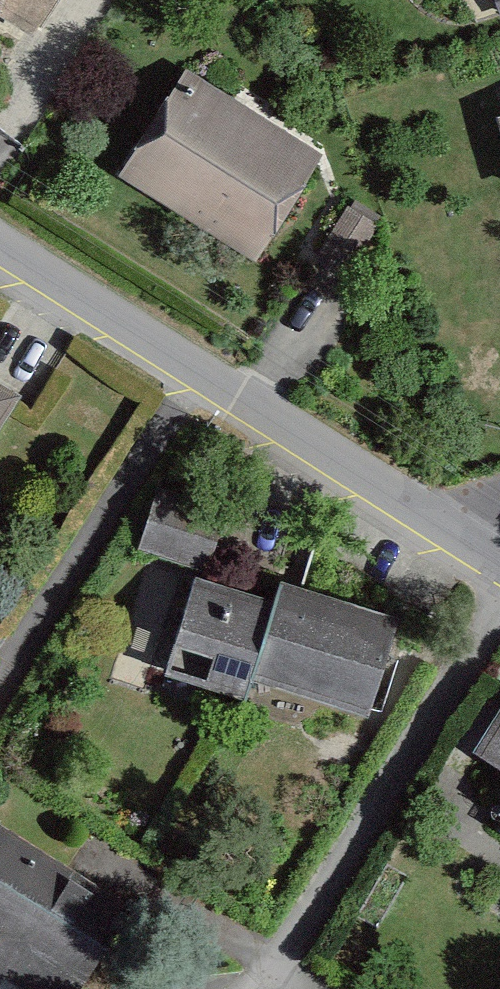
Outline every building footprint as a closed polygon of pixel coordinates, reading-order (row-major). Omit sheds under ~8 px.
[(38,40),(63,0),(0,0),(0,16),(38,40)] [(185,73),(117,179),(255,267),(322,161),(185,73)] [(379,227),(348,207),(313,262),(343,282),(379,227)] [(24,398),(0,383),(0,436),(24,398)] [(232,515),(162,493),(142,556),(212,578),(232,515)] [(254,687),(280,606),(201,581),(168,683),(247,708),(254,687)] [(406,625),(286,587),(280,606),(254,687),(373,725),(406,625)] [(470,759),(499,778),(499,713),(470,759)] [(0,842),(0,979),(16,988),(86,988),(135,910),(7,831),(0,842)]
